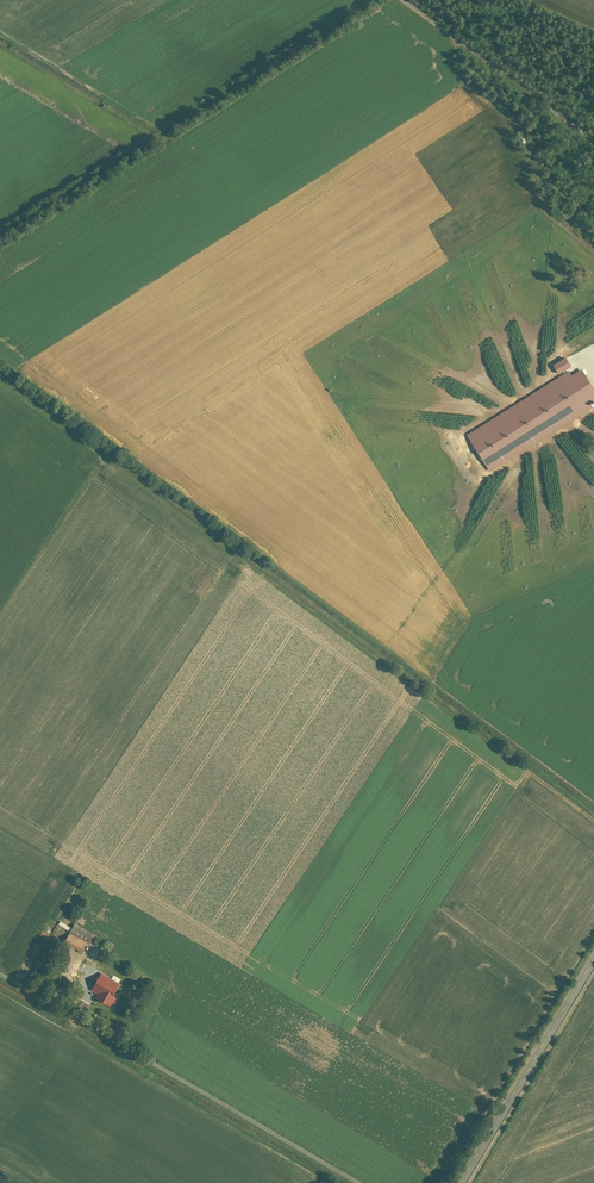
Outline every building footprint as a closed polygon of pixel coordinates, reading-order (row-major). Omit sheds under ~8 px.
[(569,358),(558,365),(564,373),(574,367),(569,358)] [(470,436),(491,469),(593,405),(590,401),(593,399),(593,391),(582,372),(574,377),(571,373),(470,436)] [(99,937),(74,924),(65,943),(90,956),(99,937)] [(120,985),(84,965),(75,981),(111,1001),(120,985)]
